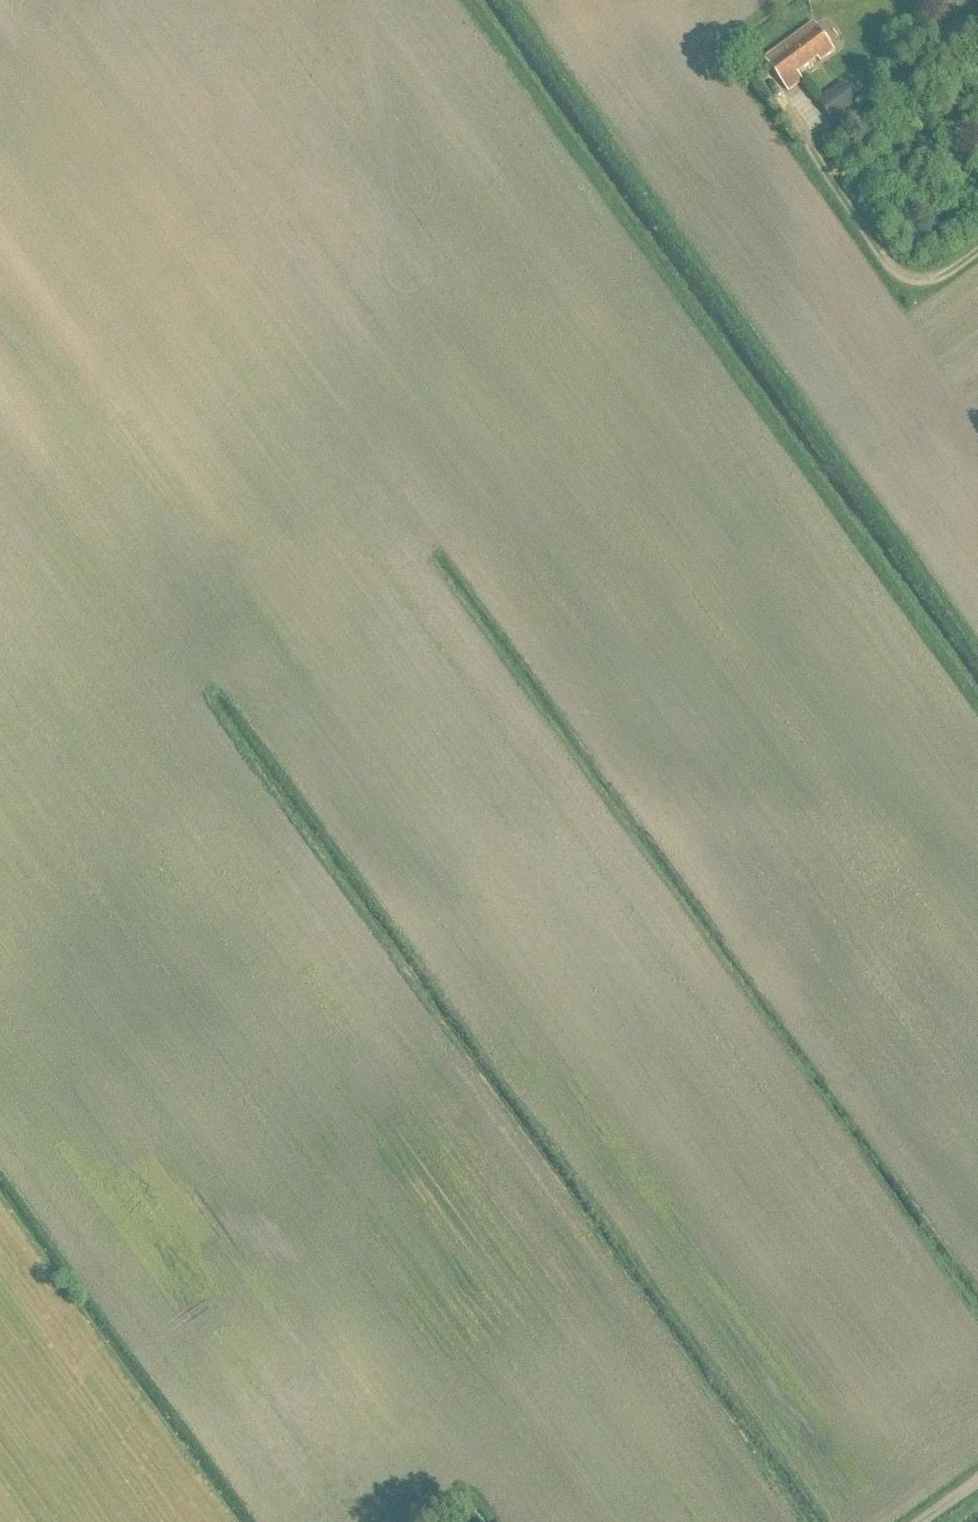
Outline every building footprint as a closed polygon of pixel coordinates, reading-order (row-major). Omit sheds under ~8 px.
[(815,24),(765,61),(789,94),(804,83),(799,75),(819,61),(821,63),(836,53),(815,24)] [(844,83),(818,102),(833,123),(860,104),(844,83)]
